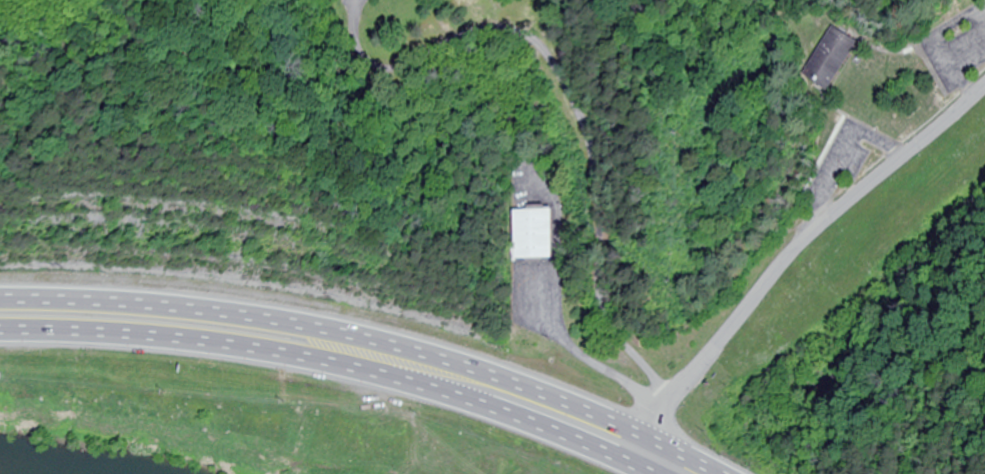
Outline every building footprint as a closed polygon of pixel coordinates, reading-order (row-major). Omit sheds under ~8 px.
[(805,74),(833,90),(860,42),(833,26),(805,74)] [(555,209),(515,210),(515,259),(555,259),(555,209)]
